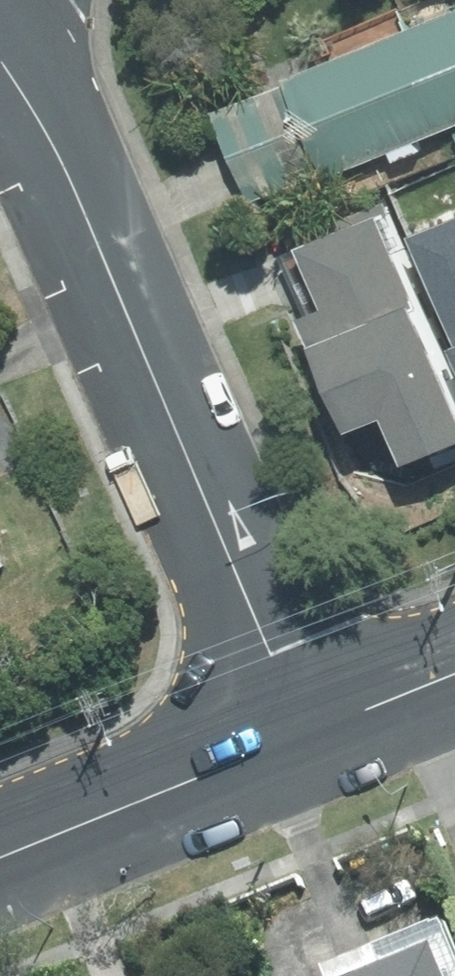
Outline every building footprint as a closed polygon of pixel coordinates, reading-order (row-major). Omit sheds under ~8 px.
[(404,31),(444,127),(454,123),(454,10),(404,31)] [(331,61),(280,81),(282,86),(318,173),(320,177),(444,127),(404,31),(398,16),(325,46),(331,61)] [(318,173),(282,86),(210,115),(246,203),(318,173)] [(396,471),(454,447),(454,409),(371,208),(333,223),(337,232),(283,255),(308,315),(294,320),(342,436),(376,422),(396,471)] [(414,240),(454,339),(454,223),(414,240)] [(441,914),(318,964),(323,975),(454,975),(454,948),(441,914)]
